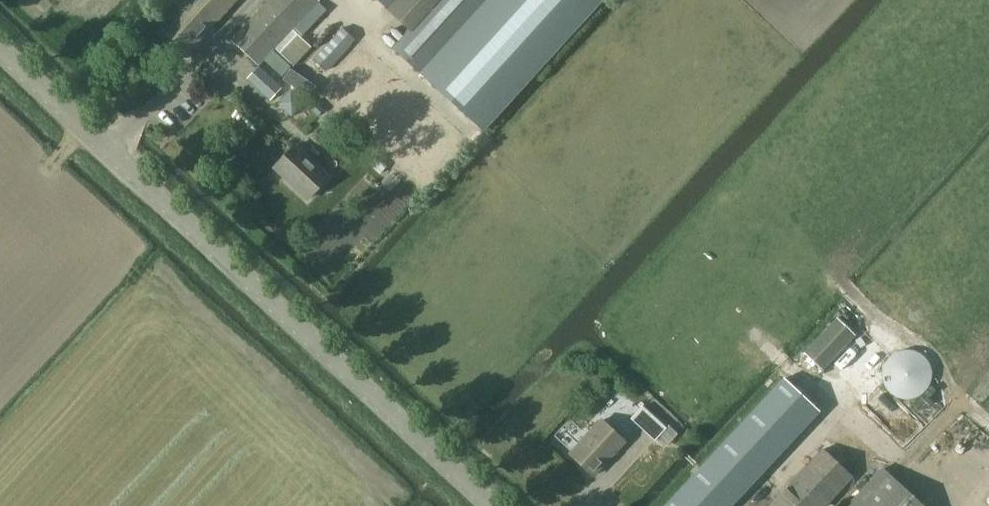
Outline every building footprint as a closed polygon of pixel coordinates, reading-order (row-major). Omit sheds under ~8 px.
[(182,8),(163,29),(189,53),(238,0),(174,0),(182,8)] [(272,98),(293,76),(274,58),(271,61),(266,57),(320,1),(319,0),(271,0),(233,39),(259,64),(247,77),(271,100),(272,98)] [(411,29),(394,48),(484,130),(603,0),(387,0),(384,4),(411,29)] [(343,28),(314,58),(327,70),(355,40),(343,28)] [(299,77),(292,85),(307,99),(313,92),(299,77)] [(291,90),(278,103),(291,116),(304,103),(291,90)] [(315,101),(309,107),(318,116),(324,110),(315,101)] [(309,198),(330,176),(297,145),(276,168),(309,198)] [(378,160),(372,166),(380,173),(386,167),(378,160)] [(394,175),(385,184),(390,189),(400,180),(394,175)] [(831,324),(798,360),(817,377),(851,342),(831,324)] [(820,411),(784,378),(665,505),(732,505),(820,411)] [(642,406),(631,418),(639,426),(651,415),(642,406)] [(594,475),(626,442),(603,420),(571,453),(594,475)] [(771,505),(825,505),(853,476),(824,449),(771,505)] [(882,468),(847,505),(923,505),(882,468)]
